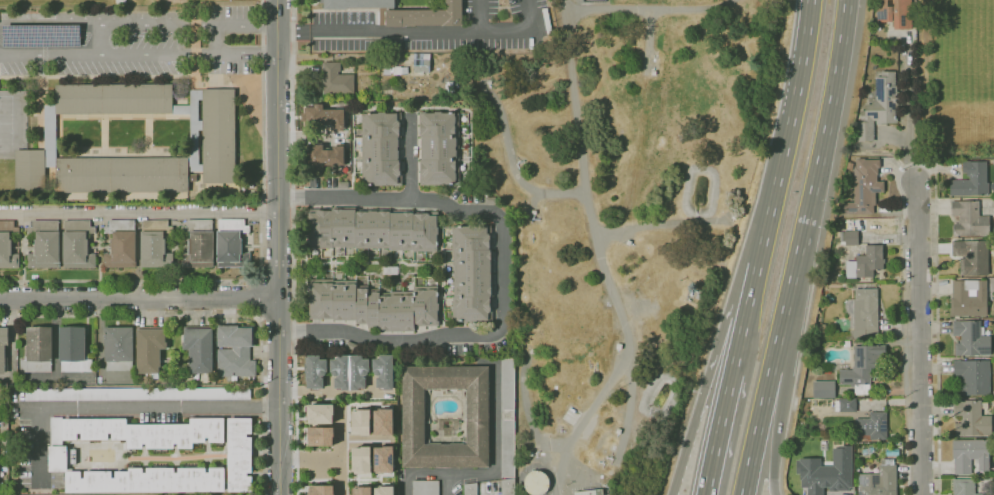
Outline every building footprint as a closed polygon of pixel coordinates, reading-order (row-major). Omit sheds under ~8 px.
[(318,3),(318,0),(394,0),(394,8),(347,9),(347,10),(324,10),(324,3),(318,3)] [(445,10),(445,0),(459,0),(459,23),(406,24),(406,27),(401,27),(386,27),(386,11),(445,10)] [(877,22),(877,0),(911,0),(911,29),(893,30),(893,16),(891,17),(891,21),(877,22)] [(3,25),(80,25),(80,46),(3,46),(3,25)] [(423,75),(420,75),(420,73),(414,73),(414,54),(430,54),(430,56),(431,56),(431,59),(430,59),(430,60),(431,60),(431,62),(429,62),(429,73),(423,73),(423,75)] [(323,95),(323,63),(340,63),(341,72),(338,72),(338,75),(354,75),(354,94),(323,95)] [(873,141),(856,141),(856,121),(860,121),(860,110),(864,110),(864,104),(871,104),(871,100),(875,100),(875,77),(880,77),(880,72),(896,72),(896,92),(899,92),(899,104),(896,104),(896,123),(887,123),(887,124),(875,125),(875,121),(873,121),(873,141)] [(172,114),(57,115),(56,115),(56,106),(55,85),(173,85),(173,106),(173,114),(172,114)] [(203,171),(203,165),(203,130),(203,121),(202,100),(202,90),(202,89),(235,89),(236,184),(203,184),(203,171)] [(173,106),(190,105),(190,90),(202,90),(202,100),(198,100),(198,121),(203,121),(203,130),(198,130),(199,165),(203,165),(203,171),(188,171),(188,158),(188,157),(190,157),(190,115),(172,115),(172,114),(173,114),(173,106)] [(326,109),(322,109),(322,104),(313,104),(314,106),(304,106),(304,113),(301,113),(301,120),(304,121),(304,127),(323,127),(322,124),(327,124),(326,109)] [(45,151),(44,106),(56,106),(56,115),(57,115),(57,159),(56,159),(56,167),(45,167),(45,151)] [(326,109),(327,124),(331,124),(332,129),(345,129),(345,109),(326,109)] [(435,185),(435,184),(424,184),(424,176),(422,176),(422,160),(423,160),(423,138),(422,138),(422,135),(421,135),(421,123),(422,123),(422,122),(424,121),(424,113),(434,113),(434,112),(442,112),(442,114),(458,114),(459,183),(442,184),(442,185),(435,185)] [(401,186),(397,186),(397,185),(386,185),(386,186),(379,186),(365,186),(365,184),(362,184),(361,115),(368,114),(368,113),(371,113),(371,114),(379,114),(379,113),(386,113),(386,114),(397,114),(397,113),(401,113),(401,138),(400,138),(400,161),(401,161),(401,186)] [(304,144),(305,167),(323,168),(322,165),(327,165),(326,149),(322,150),(322,145),(304,144)] [(326,149),(327,165),(327,167),(344,167),(343,146),(332,146),(332,149),(326,149)] [(45,167),(45,191),(15,191),(15,158),(15,151),(26,151),(45,151),(45,167)] [(188,158),(188,171),(188,192),(56,193),(56,167),(56,159),(57,159),(188,158)] [(873,214),(838,214),(838,202),(854,202),(854,167),(856,167),(856,159),(864,159),(864,160),(879,160),(879,168),(877,168),(877,182),(883,182),(883,192),(875,192),(875,206),(873,206),(873,214)] [(949,196),(949,177),(951,177),(951,181),(968,180),(968,176),(965,177),(965,173),(962,173),(962,161),(970,161),(970,162),(985,162),(986,185),(988,185),(988,195),(949,196)] [(954,236),(953,224),(958,223),(958,220),(959,220),(959,215),(951,216),(951,201),(978,201),(979,217),(989,216),(990,235),(954,236)] [(413,252),(413,250),(390,250),(390,247),(355,247),(355,246),(331,246),(331,247),(325,247),(325,248),(321,248),(321,247),(309,247),(309,213),(316,213),(316,212),(307,212),(307,209),(355,208),(355,210),(390,210),(390,211),(413,211),(413,212),(419,212),(419,213),(438,212),(438,216),(437,216),(437,228),(438,228),(438,234),(437,234),(437,251),(413,252)] [(28,268),(28,254),(34,254),(34,234),(27,234),(27,227),(33,227),(33,221),(58,220),(58,232),(60,232),(60,268),(28,268)] [(96,268),(64,268),(63,232),(65,232),(65,220),(90,220),(90,227),(96,227),(96,234),(88,234),(88,237),(89,237),(89,253),(96,253),(96,268)] [(105,267),(104,254),(112,254),(111,239),(113,239),(113,233),(104,233),(104,226),(109,226),(109,220),(135,220),(135,231),(136,231),(136,267),(105,267)] [(173,267),(142,267),(141,231),(143,231),(143,220),(168,220),(168,226),(174,226),(174,233),(166,233),(166,238),(167,238),(168,253),(173,253),(173,267)] [(214,267),(183,267),(183,253),(188,253),(188,238),(190,238),(190,233),(181,233),(181,226),(186,226),(186,220),(212,220),(212,231),(214,231),(214,267)] [(250,267),(217,267),(217,231),(218,231),(218,220),(244,220),(244,226),(250,226),(250,233),(240,233),(240,238),(242,238),(242,253),(250,253),(250,267)] [(19,268),(0,268),(0,221),(15,221),(15,227),(19,227),(19,233),(12,233),(12,237),(14,237),(14,254),(19,254),(19,268)] [(456,324),(456,322),(453,322),(452,296),(454,296),(454,250),(452,250),(452,227),(486,227),(486,226),(490,226),(490,249),(492,249),(492,297),(490,297),(490,320),(477,320),(477,321),(470,321),(460,321),(461,324),(456,324)] [(857,246),(844,246),(844,231),(857,231),(857,246)] [(960,275),(959,258),(965,258),(964,255),(952,256),(952,242),(988,241),(989,274),(960,275)] [(846,278),(846,261),(856,261),(856,256),(866,256),(865,245),(882,245),(883,269),(872,270),(873,277),(846,278)] [(397,274),(383,275),(383,267),(397,266),(397,274)] [(405,331),(405,329),(389,329),(389,331),(381,331),(381,329),(380,329),(380,327),(368,327),(368,324),(356,324),(356,320),(333,320),(333,316),(330,316),(330,318),(319,318),(319,315),(310,315),(310,304),(308,304),(308,297),(310,297),(310,292),(306,292),(306,288),(310,288),(310,279),(334,279),(334,280),(356,280),(356,285),(368,285),(368,290),(379,290),(379,295),(390,295),(390,292),(413,291),(413,286),(437,286),(437,303),(439,303),(439,326),(415,326),(415,331),(405,331)] [(987,316),(950,316),(950,298),(952,298),(952,281),(987,281),(987,316)] [(812,341),(813,332),(820,337),(820,334),(848,333),(850,330),(850,329),(850,319),(851,316),(845,308),(844,304),(848,300),(855,299),(855,289),(877,289),(878,339),(812,341)] [(955,355),(955,343),(960,343),(960,340),(961,340),(961,335),(953,335),(952,322),(980,321),(980,336),(990,336),(990,355),(955,355)] [(825,333),(818,333),(815,327),(819,324),(825,325),(827,328),(825,333)] [(232,382),(232,376),(218,376),(218,349),(233,349),(233,346),(218,346),(218,326),(239,326),(239,328),(253,328),(253,346),(250,346),(250,361),(256,361),(256,376),(237,376),(237,382),(232,382)] [(21,372),(20,359),(25,359),(25,356),(27,356),(27,327),(52,327),(53,360),(51,360),(51,371),(21,372)] [(93,371),(60,371),(60,327),(85,327),(85,359),(93,359),(93,371)] [(106,371),(106,362),(105,362),(105,327),(133,327),(133,361),(132,361),(132,371),(106,371)] [(5,373),(0,373),(0,328),(8,328),(9,344),(5,344),(5,373)] [(159,374),(137,374),(138,329),(166,329),(166,342),(167,342),(167,349),(160,349),(160,367),(159,367),(159,374)] [(191,373),(191,366),(190,366),(189,349),(183,349),(183,342),(185,342),(185,329),(213,329),(213,373),(191,373)] [(854,395),(854,387),(851,387),(851,384),(839,384),(838,370),(852,370),(852,367),(854,367),(854,346),(884,346),(885,355),(876,355),(876,369),(870,370),(870,394),(854,395)] [(304,388),(324,388),(325,357),(305,356),(304,388)] [(367,356),(329,356),(329,374),(334,374),(334,389),(367,389),(367,356)] [(392,356),(373,356),(374,389),(393,389),(392,356)] [(501,478),(501,360),(514,360),(514,478),(501,478)] [(990,395),(960,396),(960,379),(962,379),(962,375),(953,375),(953,361),(990,360),(990,395)] [(489,468),(402,468),(402,367),(489,367),(489,468)] [(835,398),(812,398),(812,381),(835,381),(835,398)] [(250,399),(25,401),(25,389),(250,388),(250,399)] [(839,412),(839,411),(834,411),(834,401),(839,401),(839,400),(856,399),(856,412),(839,412)] [(957,437),(957,436),(956,436),(955,423),(961,423),(960,420),(962,420),(962,415),(954,415),(953,401),(981,401),(981,416),(991,416),(991,435),(965,435),(965,437),(957,437)] [(333,424),(333,404),(307,404),(306,424),(333,424)] [(351,435),(370,435),(370,409),(352,409),(351,435)] [(393,409),(373,409),(374,435),(393,434),(393,409)] [(864,441),(864,440),(855,440),(854,418),(870,418),(870,412),(886,412),(886,439),(870,439),(870,441),(864,441)] [(66,471),(49,471),(49,446),(51,446),(51,417),(62,417),(62,446),(68,446),(68,450),(76,450),(76,464),(68,464),(68,471),(66,471)] [(193,448),(178,448),(178,444),(174,444),(174,448),(147,448),(147,443),(143,443),(143,448),(128,448),(128,439),(112,439),(112,433),(108,433),(108,440),(81,440),(81,433),(77,433),(77,440),(62,440),(62,419),(127,419),(127,424),(190,425),(190,418),(225,418),(225,442),(209,442),(209,437),(206,437),(206,442),(193,442),(193,448)] [(252,492),(228,492),(228,418),(252,418),(252,434),(247,434),(247,438),(252,438),(252,473),(247,473),(247,477),(252,477),(252,492)] [(307,445),(333,446),(333,427),(307,427),(307,445)] [(971,475),(955,475),(954,459),(952,459),(952,440),(989,440),(989,471),(978,471),(978,458),(971,458),(971,475)] [(374,447),(374,473),(393,472),(393,446),(374,447)] [(352,475),(371,474),(370,447),(351,447),(352,475)] [(832,447),(832,466),(820,466),(820,458),(797,458),(798,487),(806,487),(806,494),(823,494),(823,490),(852,489),(851,447),(832,447)] [(895,473),(895,494),(859,494),(859,474),(878,474),(878,466),(895,465),(895,473)] [(68,471),(81,471),(81,478),(84,478),(84,471),(112,471),(112,478),(115,478),(115,471),(129,471),(129,468),(143,468),(143,473),(146,473),(146,468),(174,468),(174,473),(178,473),(178,468),(206,468),(206,473),(209,473),(209,468),(225,468),(225,492),(66,492),(66,471),(68,471)] [(548,489),(542,494),(532,494),(527,492),(524,485),(526,477),(531,472),(539,471),(546,475),(549,482),(548,489)] [(514,478),(514,479),(515,494),(501,494),(501,480),(502,480),(514,478)] [(982,494),(953,494),(952,480),(974,479),(975,494),(982,494)] [(438,481),(438,494),(412,494),(412,481),(438,481)] [(477,483),(477,494),(464,494),(464,485),(477,483)] [(304,485),(304,494),(334,494),(333,485),(304,485)] [(371,487),(352,486),(352,494),(371,494),(371,487)] [(374,487),(374,494),(393,494),(393,486),(374,487)]
